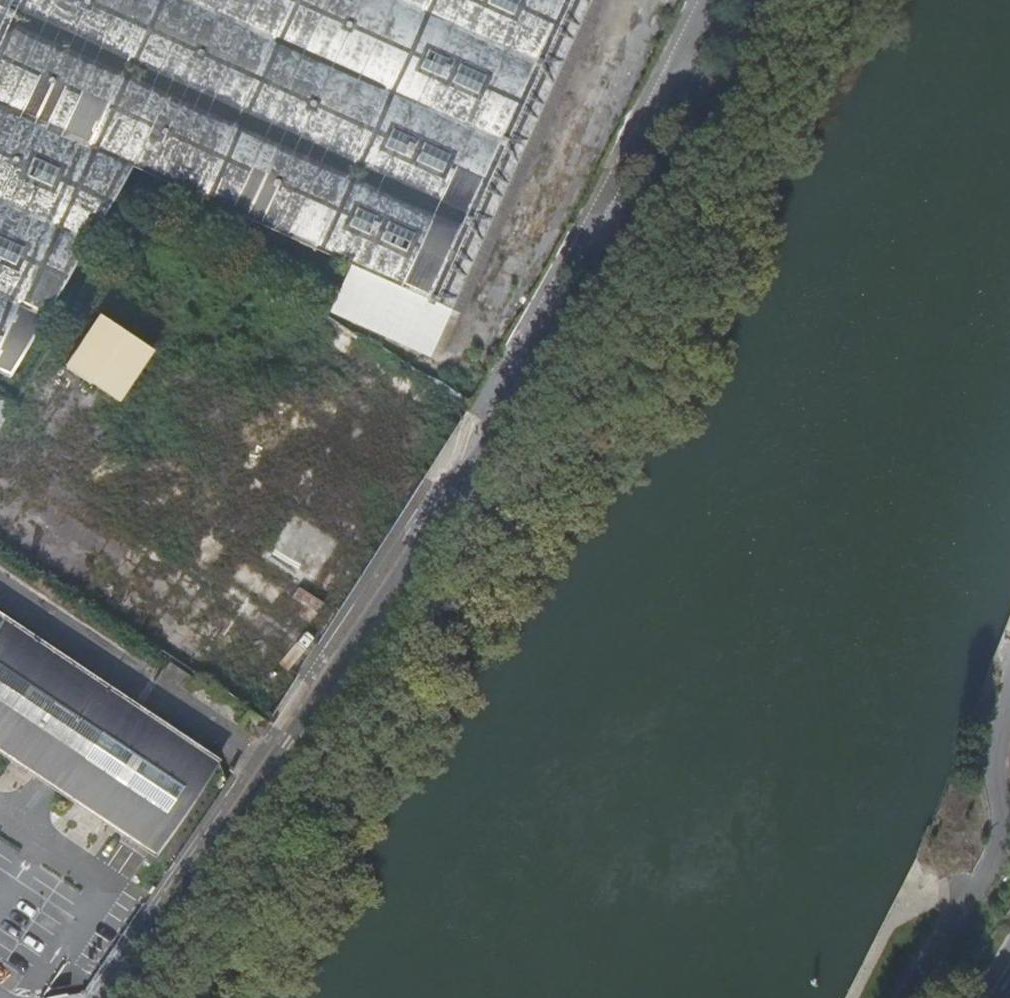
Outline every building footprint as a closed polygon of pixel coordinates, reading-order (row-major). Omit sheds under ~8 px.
[(8,375),(132,164),(335,256),(433,301),(448,308),(450,309),(590,0),(0,0),(0,371),(8,375)] [(433,301),(335,256),(317,299),(431,350),(450,309),(448,308),(445,313),(432,307),(433,301)] [(69,366),(125,403),(160,350),(104,313),(69,366)] [(214,759),(0,616),(0,754),(151,854),(214,759)]
